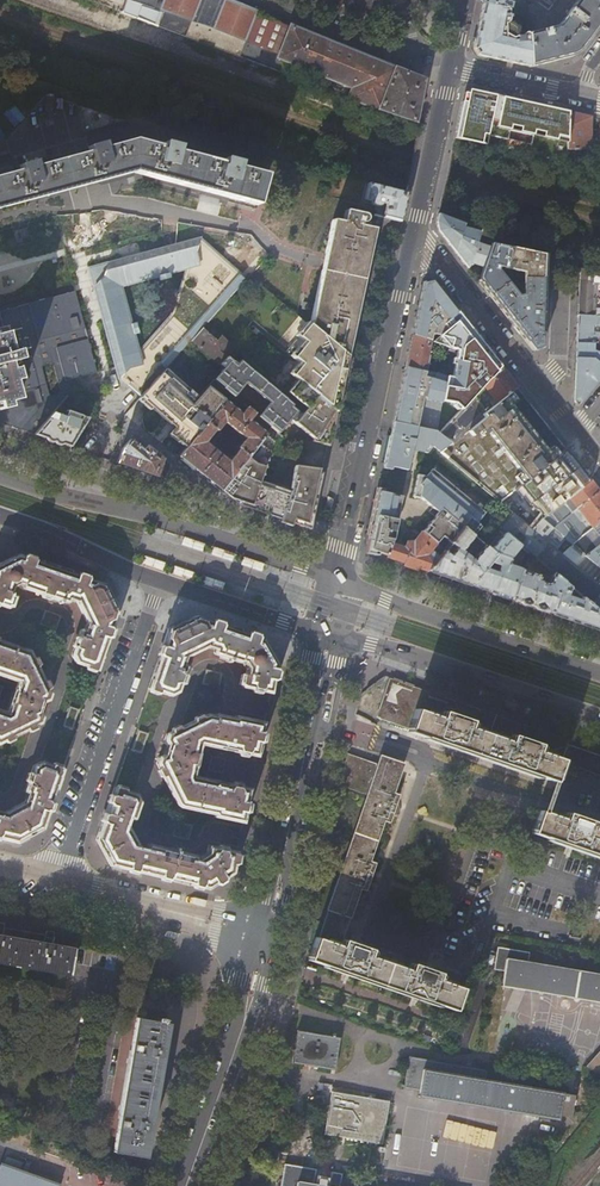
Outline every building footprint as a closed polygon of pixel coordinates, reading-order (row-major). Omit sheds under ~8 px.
[(121,6),(120,9),(184,31),(198,0),(123,0),(121,6)] [(223,0),(198,0),(184,31),(207,38),(223,0)] [(255,11),(227,0),(223,0),(207,38),(240,49),(254,13),(255,11)] [(355,4),(369,10),(374,0),(357,0),(355,4)] [(483,2),(483,3),(500,8),(506,9),(507,9),(509,0),(483,0),(483,2)] [(525,1),(521,0),(509,0),(507,9),(526,14),(525,1)] [(599,24),(599,4),(595,0),(576,0),(557,25),(527,34),(527,36),(529,67),(546,63),(571,56),(579,52),(583,46),(597,28),(599,24)] [(546,8),(552,0),(535,0),(546,8)] [(526,14),(507,9),(506,9),(500,8),(483,3),(480,16),(475,39),(474,45),(480,56),(506,61),(529,67),(527,36),(527,34),(526,14)] [(184,31),(120,9),(120,11),(156,26),(284,73),(286,69),(274,65),(272,60),(240,49),(207,38),(184,31)] [(277,58),(288,27),(254,13),(240,49),(272,60),(275,61),(277,58)] [(421,79),(363,55),(362,56),(354,53),(355,52),(328,41),(289,25),(288,27),(277,58),(328,78),(345,85),(352,88),(349,96),(415,121),(415,118),(423,82),(419,82),(421,79)] [(342,92),(345,85),(328,78),(326,80),(342,92)] [(528,154),(566,159),(568,111),(562,110),(516,100),(484,93),(477,91),(473,91),(468,93),(465,96),(462,99),(462,101),(459,115),(454,139),(484,145),(486,135),(507,140),(509,129),(532,134),(528,154)] [(598,132),(590,130),(590,116),(568,111),(566,159),(586,160),(599,163),(599,119),(598,132)] [(77,187),(98,182),(103,181),(128,174),(133,172),(143,175),(208,192),(221,196),(235,200),(257,205),(265,175),(238,168),(239,163),(224,159),(222,166),(177,154),(179,147),(164,143),(162,150),(133,143),(105,150),(103,143),(88,147),(89,152),(69,157),(36,166),(35,161),(27,163),(19,165),(20,170),(0,176),(0,208),(77,187)] [(336,178),(327,188),(335,189),(364,197),(367,182),(339,175),(336,178)] [(367,182),(364,197),(364,200),(369,201),(370,202),(370,203),(371,204),(372,205),(373,206),(374,206),(373,209),(376,210),(375,215),(400,222),(403,207),(406,192),(367,182)] [(335,189),(327,188),(320,195),(330,198),(335,189)] [(323,261),(309,325),(346,356),(349,339),(356,310),(361,287),(364,271),(367,256),(371,238),(373,229),(360,226),(362,214),(345,210),(342,222),(332,220),(323,261)] [(464,222),(454,219),(438,213),(438,215),(437,217),(436,222),(438,230),(454,250),(468,267),(470,261),(480,228),(465,222),(464,222)] [(456,213),(454,219),(464,222),(465,222),(480,228),(483,222),(456,213)] [(495,233),(480,228),(470,261),(484,266),(492,242),(495,233)] [(89,267),(118,378),(141,399),(166,370),(182,352),(203,327),(247,279),(201,238),(89,267)] [(511,246),(492,242),(484,266),(479,281),(482,286),(487,292),(490,296),(507,281),(498,268),(498,266),(510,268),(511,260),(509,259),(511,246)] [(545,255),(511,246),(509,259),(511,260),(510,268),(523,271),(522,276),(544,278),(544,270),(545,255)] [(580,269),(579,275),(579,281),(597,282),(597,290),(599,290),(599,275),(580,269)] [(543,309),(544,278),(522,276),(522,292),(518,293),(507,281),(490,296),(502,311),(533,350),(542,347),(543,309)] [(413,328),(412,335),(429,341),(432,342),(448,328),(445,323),(457,311),(444,295),(432,280),(423,282),(417,309),(413,328)] [(596,308),(597,305),(593,305),(593,299),(599,299),(599,290),(597,290),(597,282),(579,281),(579,294),(578,315),(599,316),(599,308),(596,308)] [(4,424),(28,432),(34,434),(52,413),(62,401),(76,386),(74,378),(96,372),(74,291),(0,311),(0,317),(3,327),(0,328),(0,422),(4,424)] [(465,321),(457,311),(445,323),(448,328),(432,342),(459,351),(453,377),(446,376),(437,430),(439,432),(500,366),(492,356),(479,339),(465,321)] [(599,334),(599,333),(590,333),(590,327),(599,327),(599,316),(578,315),(577,326),(576,341),(576,342),(588,343),(597,343),(599,334)] [(346,356),(309,325),(308,323),(285,352),(300,364),(281,387),(295,400),(299,403),(305,408),(315,397),(324,404),(330,409),(334,413),(335,413),(335,412),(338,395),(344,369),(346,356)] [(214,379),(232,394),(248,407),(255,413),(271,427),(276,431),(277,431),(288,418),(293,422),(294,422),(305,408),(299,403),(294,410),(289,406),(290,405),(284,399),(267,385),(270,382),(293,402),(295,400),(281,387),(244,355),(242,358),(265,378),(263,380),(246,367),(247,366),(240,361),(236,365),(227,357),(235,347),(221,335),(218,340),(203,327),(182,352),(214,379)] [(424,370),(429,341),(412,335),(409,350),(405,366),(424,370)] [(599,377),(599,346),(597,343),(588,343),(576,342),(575,361),(575,365),(573,400),(575,402),(577,404),(599,377)] [(452,442),(439,432),(437,430),(446,376),(424,370),(405,366),(403,376),(400,392),(398,398),(396,407),(395,413),(393,422),(390,438),(387,451),(386,455),(385,459),(384,463),(384,465),(407,470),(412,449),(427,452),(433,445),(440,451),(452,442)] [(508,376),(500,366),(439,432),(452,442),(484,416),(482,413),(517,387),(508,376)] [(226,400),(232,394),(214,379),(199,397),(166,370),(141,399),(174,427),(168,434),(185,447),(186,448),(226,400)] [(76,386),(62,401),(73,409),(77,409),(88,397),(76,386)] [(524,396),(517,387),(482,413),(484,416),(452,442),(440,451),(440,452),(499,501),(566,449),(554,434),(539,415),(524,396)] [(332,423),(334,413),(330,409),(324,404),(315,397),(305,408),(294,422),(312,438),(312,442),(327,445),(332,423)] [(248,407),(242,414),(226,400),(186,448),(179,457),(195,469),(221,490),(248,456),(266,434),(249,420),(255,413),(248,407)] [(52,413),(34,434),(53,441),(70,447),(87,418),(67,411),(66,414),(58,412),(57,414),(52,413)] [(318,484),(321,472),(295,466),(290,487),(291,487),(290,490),(261,480),(276,431),(271,427),(266,434),(248,456),(221,490),(239,505),(246,507),(250,509),(260,512),(285,521),(297,525),(308,529),(313,504),(318,484)] [(149,474),(160,479),(167,460),(150,445),(148,447),(133,436),(122,448),(117,463),(128,467),(137,470),(149,474)] [(571,455),(566,449),(499,501),(514,514),(531,528),(540,518),(588,477),(571,455)] [(477,523),(485,513),(433,469),(426,477),(417,475),(413,498),(422,500),(432,509),(429,513),(435,519),(422,533),(444,551),(462,528),(473,537),(481,527),(477,523)] [(580,488),(551,511),(542,519),(540,518),(531,528),(514,514),(507,522),(499,530),(505,535),(521,548),(528,554),(533,559),(547,542),(543,539),(552,529),(553,528),(571,544),(587,531),(580,522),(585,518),(592,527),(599,521),(599,492),(596,488),(590,480),(580,488)] [(392,544),(401,496),(382,492),(378,491),(377,496),(377,498),(375,506),(373,515),(370,529),(367,543),(371,551),(378,553),(386,556),(392,544)] [(592,527),(587,531),(571,544),(553,528),(552,529),(543,539),(547,542),(574,565),(585,556),(599,544),(599,521),(592,527)] [(485,547),(473,537),(462,528),(444,551),(429,570),(449,577),(471,585),(483,570),(488,563),(495,555),(490,552),(485,547)] [(429,570),(444,551),(422,533),(422,532),(413,542),(409,543),(407,549),(404,548),(392,544),(386,556),(410,564),(429,570)] [(509,563),(521,548),(505,535),(490,552),(495,555),(488,563),(499,567),(498,571),(493,569),(492,572),(483,570),(471,585),(485,590),(511,599),(521,572),(507,567),(509,563)] [(206,544),(185,537),(183,545),(204,552),(206,544)] [(547,542),(533,559),(561,583),(569,589),(580,599),(599,615),(599,587),(598,585),(574,565),(547,542)] [(585,556),(574,565),(598,585),(599,583),(599,544),(585,556)] [(236,554),(215,547),(212,555),(233,562),(236,554)] [(97,671),(113,625),(118,611),(107,588),(105,584),(90,579),(39,562),(18,554),(0,563),(0,605),(7,607),(9,607),(13,608),(16,597),(14,596),(14,595),(13,594),(12,593),(13,589),(21,585),(24,586),(23,587),(25,589),(59,601),(59,602),(59,603),(61,604),(62,603),(62,602),(67,603),(69,602),(70,600),(76,602),(87,624),(85,630),(81,629),(80,630),(71,655),(75,663),(97,671)] [(561,583),(533,559),(528,554),(526,559),(551,580),(549,586),(545,587),(535,583),(537,578),(521,572),(511,599),(531,606),(551,613),(561,583)] [(167,563),(146,556),(143,564),(164,571),(167,563)] [(266,564),(245,557),(242,565),(263,572),(266,564)] [(173,574),(194,581),(197,573),(176,566),(173,574)] [(224,591),(227,583),(205,576),(203,584),(224,591)] [(569,589),(561,583),(551,613),(575,621),(599,629),(599,625),(599,615),(580,599),(579,603),(566,597),(569,589)] [(148,688),(170,696),(178,692),(187,668),(186,665),(183,664),(186,657),(207,647),(213,649),(212,652),(213,654),(227,659),(227,660),(227,661),(229,661),(230,660),(238,662),(239,661),(242,662),(246,667),(244,673),(241,674),(239,683),(241,685),(241,686),(243,687),(271,693),(273,683),(277,665),(262,639),(255,636),(226,626),(213,622),(195,616),(168,629),(166,635),(164,643),(156,664),(154,672),(148,688)] [(41,724),(43,718),(40,713),(44,703),(49,700),(51,695),(29,650),(0,640),(0,675),(17,681),(6,712),(0,710),(0,742),(41,724)] [(445,702),(392,683),(387,699),(380,719),(555,779),(561,761),(568,763),(599,774),(599,755),(554,740),(445,702)] [(72,729),(79,709),(70,706),(63,725),(72,729)] [(214,816),(244,823),(251,788),(195,776),(202,744),(257,757),(265,722),(236,716),(235,718),(216,714),(216,716),(207,714),(167,733),(165,739),(167,745),(163,755),(158,757),(156,763),(179,804),(182,807),(215,814),(214,816)] [(139,730),(133,750),(142,753),(148,733),(139,730)] [(206,756),(204,766),(210,767),(212,757),(206,756)] [(366,794),(375,766),(349,757),(343,786),(366,794)] [(17,843),(43,828),(50,808),(63,769),(41,761),(33,765),(24,791),(25,792),(27,793),(24,801),(4,812),(0,811),(0,839),(17,843)] [(375,766),(366,794),(318,938),(316,937),(308,960),(454,1010),(461,988),(436,979),(439,973),(411,963),(409,970),(368,956),(371,949),(343,939),(360,889),(366,891),(375,863),(370,861),(384,820),(389,822),(399,794),(393,793),(400,773),(391,770),(391,772),(375,766)] [(207,889),(208,889),(233,873),(237,852),(208,846),(206,852),(198,858),(197,858),(197,856),(196,855),(178,851),(178,850),(178,849),(176,848),(176,849),(175,850),(149,844),(147,845),(146,847),(138,846),(128,825),(130,819),(133,819),(134,818),(140,802),(136,794),(114,786),(102,821),(96,839),(110,865),(136,872),(198,887),(207,889)] [(493,810),(493,833),(502,834),(503,811),(493,810)] [(591,829),(594,822),(566,813),(563,819),(539,811),(532,830),(599,854),(599,832),(591,829)] [(70,975),(75,949),(68,947),(53,945),(54,936),(0,927),(0,962),(70,975)] [(599,1003),(599,975),(527,963),(529,952),(497,947),(494,969),(504,971),(502,986),(599,1003)] [(113,1151),(144,1156),(165,1032),(167,1023),(163,1022),(164,1019),(157,1018),(156,1021),(137,1018),(113,1151)] [(310,1065),(333,1069),(340,1037),(297,1030),(290,1062),(310,1065)] [(599,1079),(599,1053),(587,1067),(599,1079)] [(418,1097),(559,1120),(559,1115),(569,1117),(574,1095),(486,1077),(487,1070),(409,1056),(404,1089),(419,1091),(418,1097)] [(324,1134),(382,1144),(389,1101),(331,1091),(324,1134)] [(59,1185),(1,1164),(0,1166),(0,1185),(59,1185)] [(313,1184),(316,1169),(284,1164),(281,1185),(322,1185),(313,1184)] [(342,1173),(331,1171),(329,1185),(340,1185),(342,1173)]
